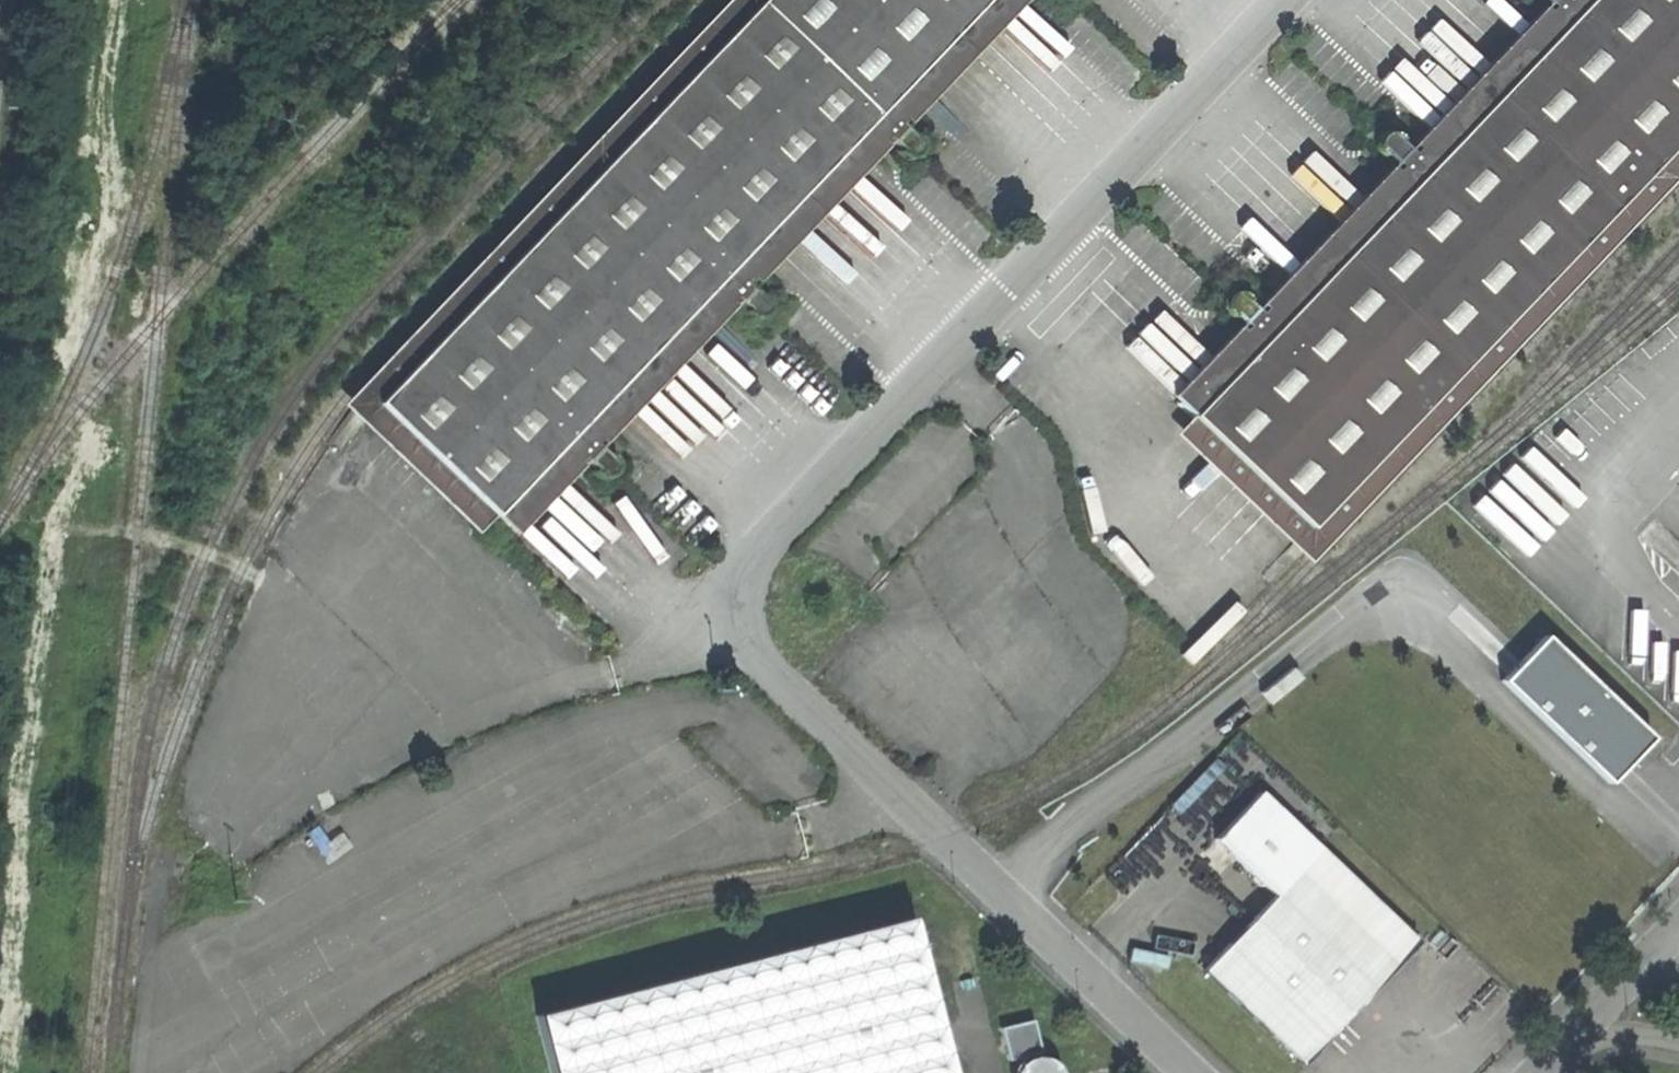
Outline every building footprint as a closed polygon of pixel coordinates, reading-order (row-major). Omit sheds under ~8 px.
[(370,401),(505,532),(543,493),(559,477),(545,463),(595,411),(609,425),(636,396),(696,335),(713,317),(699,303),(748,252),(762,266),(784,243),(849,177),(866,159),(851,144),(900,93),(914,107),(935,85),(986,33),(1000,19),(986,5),(990,0),(759,0),(370,401)] [(1309,563),(1678,175),(1678,0),(1552,0),(1503,52),(1438,120),(1356,205),(1292,273),(1201,369),(1171,399),(1192,419),(1176,436),(1309,563)] [(1545,640),(1503,685),(1609,785),(1652,741),(1545,640)] [(1360,1006),(1418,944),(1263,795),(1219,842),(1276,898),(1205,970),(1305,1064),(1360,1006)] [(912,923),(539,1020),(553,1072),(953,1072),(912,923)]
